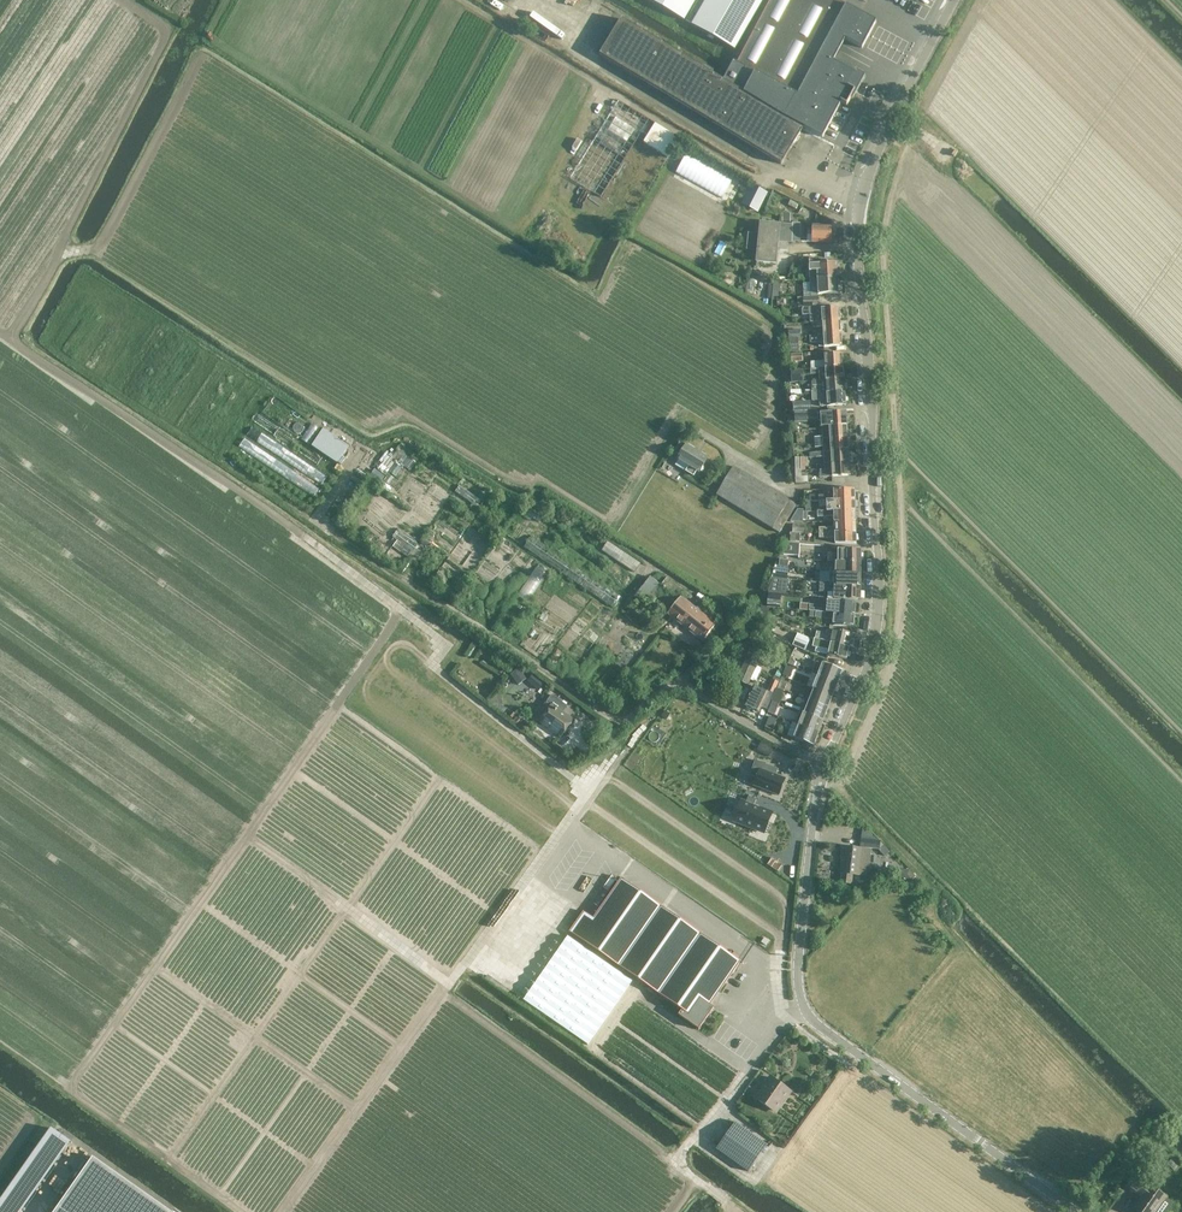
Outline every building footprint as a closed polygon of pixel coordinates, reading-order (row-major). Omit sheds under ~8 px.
[(737,63),(733,61),(723,80),(621,19),(599,54),(781,164),(803,127),(822,137),(840,102),(846,105),(861,77),(833,61),(845,39),(862,48),(875,22),(835,0),(770,0),(737,63)] [(684,22),(696,0),(646,0),(684,22)] [(690,25),(734,51),(764,0),(705,0),(690,25)] [(615,102),(572,177),(600,194),(637,134),(668,153),(676,139),(615,102)] [(722,196),(733,177),(687,151),(676,171),(722,196)] [(759,210),(767,191),(750,183),(741,203),(759,210)] [(789,241),(791,241),(794,242),(794,224),(792,223),(792,224),(779,223),(760,223),(759,234),(748,233),(746,250),(757,251),(756,262),(775,264),(778,240),(789,241)] [(832,242),(831,227),(811,226),(811,230),(807,230),(807,242),(811,242),(832,242)] [(808,271),(809,271),(809,279),(837,277),(837,263),(818,264),(818,258),(808,258),(808,271)] [(808,293),(808,295),(838,293),(837,277),(809,279),(810,283),(803,284),(804,293),(808,293)] [(773,282),(772,299),(779,299),(781,283),(773,282)] [(802,315),(810,315),(810,322),(817,322),(840,320),(839,307),(818,308),(818,297),(797,298),(798,308),(801,308),(802,315)] [(822,326),(823,333),(823,334),(841,333),(840,320),(817,322),(817,327),(822,326)] [(842,345),(841,333),(823,334),(823,333),(817,334),(818,335),(809,336),(809,342),(818,342),(818,346),(821,347),(842,345)] [(800,335),(788,335),(790,352),(799,351),(798,337),(801,337),(800,335)] [(810,369),(815,368),(843,367),(842,354),(824,355),(824,360),(810,361),(810,369)] [(819,374),(819,381),(844,379),(843,367),(815,368),(810,369),(811,374),(819,374)] [(790,370),(791,382),(803,382),(803,369),(790,370)] [(805,394),(812,394),(812,391),(820,391),(820,393),(826,392),(826,393),(844,392),(844,379),(819,381),(816,381),(811,381),(812,390),(804,390),(805,394)] [(845,405),(844,392),(826,393),(826,392),(820,393),(820,391),(812,391),(812,394),(812,400),(819,400),(820,406),(845,405)] [(810,401),(792,402),(793,411),(810,411),(810,401)] [(807,412),(794,413),(795,423),(807,422),(807,412)] [(817,421),(821,421),(821,427),(847,426),(846,412),(817,413),(817,421)] [(815,448),(822,447),(822,438),(847,437),(847,426),(821,427),(822,437),(815,437),(815,448)] [(252,427),(247,434),(322,482),(327,474),(252,427)] [(279,428),(274,435),(300,450),(304,443),(279,428)] [(349,447),(323,429),(311,445),(337,463),(349,447)] [(822,438),(822,447),(823,452),(809,453),(809,458),(823,457),(823,453),(830,453),(830,452),(848,451),(847,437),(822,438)] [(243,439),(238,448),(316,493),(321,484),(243,439)] [(685,471),(693,476),(696,471),(699,472),(707,457),(686,445),(680,441),(674,452),(680,455),(677,459),(688,466),(685,471)] [(388,455),(378,470),(385,475),(396,460),(398,462),(397,464),(396,463),(389,472),(395,476),(401,467),(403,468),(404,466),(410,470),(415,462),(397,449),(392,457),(388,455)] [(831,464),(849,463),(848,451),(830,452),(830,453),(823,453),(823,457),(831,457),(831,464)] [(849,463),(831,464),(831,469),(819,470),(820,477),(832,476),(850,475),(849,463)] [(796,504),(733,466),(716,494),(779,532),(796,504)] [(795,483),(798,482),(807,482),(807,476),(801,476),(800,469),(795,470),(795,483)] [(380,483),(384,477),(377,472),(373,477),(380,483)] [(455,491),(473,504),(477,498),(459,486),(455,491)] [(833,489),(833,495),(818,496),(818,495),(809,495),(809,500),(811,500),(811,501),(818,501),(818,500),(854,500),(854,489),(833,489)] [(855,511),(854,500),(818,500),(818,501),(819,506),(826,506),(826,511),(855,511)] [(527,516),(539,522),(543,514),(531,508),(527,516)] [(798,509),(790,521),(803,522),(803,519),(803,512),(803,509),(798,509)] [(834,522),(855,521),(855,511),(826,511),(817,511),(817,517),(833,516),(834,522)] [(344,513),(340,519),(343,520),(348,524),(349,525),(353,519),(344,513)] [(819,532),(855,532),(855,521),(834,522),(834,527),(818,527),(819,532)] [(793,525),(792,533),(800,533),(805,533),(806,525),(793,525)] [(394,546),(408,556),(407,556),(415,561),(424,550),(397,531),(393,537),(398,540),(394,546)] [(855,532),(819,532),(819,538),(834,538),(834,543),(856,544),(855,532)] [(800,542),(800,533),(792,533),(790,533),(790,541),(800,542)] [(532,536),(525,545),(524,547),(613,607),(620,597),(532,536)] [(640,563),(607,542),(602,550),(634,572),(640,563)] [(799,543),(786,542),(782,554),(799,556),(799,543)] [(827,562),(834,562),(835,562),(835,561),(860,562),(860,549),(837,549),(837,553),(828,553),(827,562)] [(860,574),(860,562),(835,561),(835,562),(835,568),(829,568),(829,573),(860,574)] [(529,596),(549,569),(540,562),(520,589),(529,596)] [(771,578),(773,578),(782,579),(787,580),(787,579),(788,567),(787,567),(778,566),(775,565),(771,578)] [(860,586),(860,574),(829,573),(829,578),(829,582),(829,585),(843,585),(843,586),(860,586)] [(716,624),(688,602),(692,597),(666,577),(661,584),(651,577),(638,593),(648,602),(661,586),(678,599),(668,612),(667,613),(703,641),(716,624)] [(773,578),(768,592),(786,594),(787,586),(781,585),(782,579),(773,578)] [(818,582),(818,592),(833,593),(833,598),(851,600),(860,599),(860,586),(843,586),(843,585),(829,585),(829,582),(818,582)] [(777,594),(768,593),(767,607),(769,607),(776,608),(777,594)] [(808,611),(815,611),(815,612),(853,615),(854,602),(824,600),(826,600),(826,606),(809,605),(808,611)] [(760,614),(768,616),(769,607),(767,607),(761,606),(760,614)] [(832,625),(853,627),(853,615),(815,612),(815,617),(832,619),(832,625)] [(766,616),(759,615),(758,620),(766,621),(765,622),(777,625),(778,618),(766,616)] [(822,641),(849,646),(852,634),(833,630),(832,635),(816,631),(814,638),(822,642),(822,641)] [(809,640),(796,635),(792,645),(805,650),(809,640)] [(822,642),(814,638),(813,638),(812,645),(829,649),(828,655),(846,659),(849,646),(822,641),(822,642)] [(746,659),(737,679),(747,684),(750,679),(756,682),(761,669),(756,666),(757,664),(746,659)] [(789,659),(788,664),(797,667),(799,663),(789,659)] [(816,662),(812,673),(812,674),(817,676),(837,683),(842,671),(822,663),(822,665),(816,662)] [(793,668),(786,665),(783,675),(790,678),(793,668)] [(514,683),(526,678),(521,667),(509,672),(514,683)] [(533,674),(527,681),(530,684),(536,677),(533,674)] [(817,676),(813,687),(832,695),(837,683),(817,676)] [(525,679),(517,684),(521,689),(528,684),(525,679)] [(758,711),(761,706),(768,710),(771,701),(773,693),(778,682),(772,679),(767,690),(768,691),(767,693),(753,686),(744,704),(758,711)] [(787,684),(780,682),(777,688),(784,691),(787,684)] [(832,695),(813,687),(808,700),(828,707),(832,695)] [(774,693),(773,693),(771,701),(779,704),(784,692),(776,689),(774,693)] [(551,695),(543,706),(536,716),(541,720),(540,721),(562,736),(572,721),(562,713),(567,706),(551,695)] [(799,712),(822,720),(828,707),(808,700),(804,711),(800,710),(799,712)] [(779,704),(771,701),(768,710),(767,712),(774,715),(779,704)] [(822,720),(799,712),(795,724),(818,733),(822,720)] [(765,724),(774,728),(778,719),(769,715),(765,724)] [(787,735),(794,738),(813,745),(818,733),(795,724),(792,723),(787,735)] [(753,785),(778,795),(785,778),(776,775),(778,769),(755,760),(749,775),(757,778),(753,785)] [(764,832),(771,813),(753,806),(756,799),(748,796),(745,803),(741,801),(734,820),(764,832)] [(878,848),(879,840),(861,839),(860,846),(878,848)] [(851,874),(865,876),(865,866),(868,866),(870,849),(842,847),(841,855),(842,855),(840,873),(841,873),(840,883),(850,884),(851,874)] [(906,879),(915,889),(921,883),(915,878),(916,877),(909,870),(899,868),(897,877),(906,879)] [(568,935),(535,984),(594,1025),(629,973),(681,1010),(678,1015),(699,1029),(714,1008),(710,1005),(740,961),(621,878),(593,917),(583,911),(569,931),(618,966),(616,969),(568,935)] [(790,1092),(769,1077),(761,1089),(766,1093),(760,1101),(776,1112),(790,1092)] [(735,1122),(716,1149),(748,1172),(767,1145),(735,1122)] [(49,1125),(3,1200),(6,1201),(8,1198),(14,1201),(15,1199),(26,1205),(68,1137),(49,1125)] [(93,1157),(54,1211),(171,1211),(93,1157)] [(1165,1198),(1166,1198),(1134,1176),(1126,1187),(1140,1198),(1133,1208),(1138,1211),(1155,1211),(1165,1198)]
